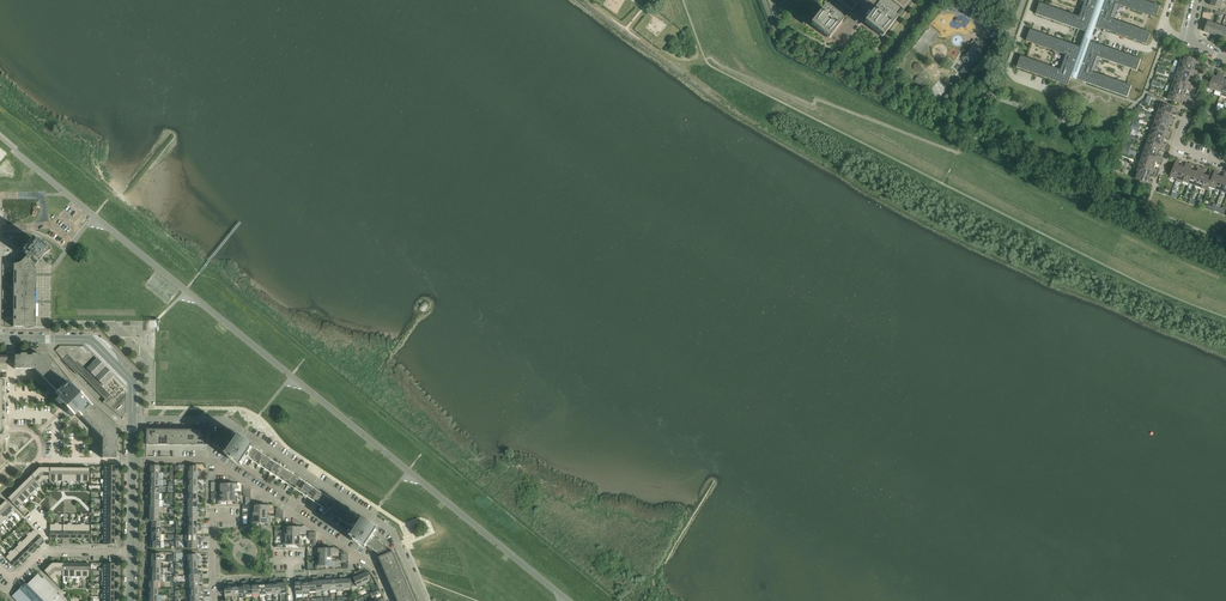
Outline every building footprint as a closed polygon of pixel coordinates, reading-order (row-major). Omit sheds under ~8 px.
[(1017,68),(1019,68),(1057,82),(1060,83),(1068,86),(1071,77),(1077,79),(1084,82),(1087,83),(1127,98),(1132,86),(1127,84),(1092,72),(1097,57),(1132,69),(1137,71),(1141,60),(1137,58),(1101,45),(1098,44),(1090,42),(1096,26),(1104,29),(1106,30),(1146,44),(1150,33),(1145,31),(1111,19),(1116,4),(1151,16),(1156,18),(1160,6),(1155,5),(1142,0),(1079,0),(1085,2),(1080,17),(1045,5),(1040,3),(1036,15),(1075,28),(1078,29),(1078,30),(1086,32),(1081,48),(1073,45),(1072,45),(1070,44),(1065,42),(1030,30),(1026,41),(1031,43),(1066,55),(1061,70),(1026,58),(1021,56),(1017,68)] [(1217,0),(1212,0),(1210,6),(1220,9),(1223,2),(1217,0)] [(884,10),(877,7),(864,23),(882,38),(895,21),(890,15),(889,16),(883,12),(884,10)] [(831,12),(824,9),(811,25),(826,37),(829,39),(842,23),(837,17),(836,18),(830,13),(831,12)] [(1204,32),(1211,34),(1215,24),(1208,21),(1204,32)] [(1222,26),(1215,24),(1211,34),(1218,37),(1222,26)] [(963,60),(964,60),(967,63),(960,73),(964,76),(965,77),(986,49),(979,43),(977,42),(978,42),(977,42),(975,41),(973,44),(975,45),(974,46),(970,43),(963,52),(967,55),(966,57),(964,55),(962,58),(963,60)] [(1201,62),(1184,56),(1181,62),(1193,66),(1194,63),(1199,65),(1201,62)] [(1193,66),(1181,62),(1179,61),(1176,67),(1196,74),(1197,71),(1192,69),(1193,66)] [(1196,74),(1176,67),(1174,73),(1177,74),(1189,79),(1190,76),(1195,77),(1196,74)] [(1221,73),(1218,72),(1217,78),(1213,77),(1209,88),(1215,90),(1221,73)] [(1225,75),(1221,73),(1215,90),(1222,93),(1225,81),(1223,80),(1225,75)] [(1189,79),(1177,74),(1175,81),(1192,87),(1193,83),(1187,82),(1189,79)] [(1192,87),(1175,81),(1172,80),(1170,86),(1173,87),(1184,91),(1185,88),(1191,90),(1192,87)] [(1184,91),(1173,87),(1170,93),(1187,99),(1188,96),(1183,94),(1184,91)] [(1187,99),(1170,93),(1168,100),(1180,104),(1181,100),(1186,102),(1187,99)] [(949,96),(946,94),(940,101),(943,104),(949,96)] [(1165,105),(1160,104),(1159,103),(1157,110),(1159,111),(1171,115),(1172,112),(1177,114),(1178,110),(1172,108),(1165,105)] [(1171,115),(1159,111),(1157,117),(1174,123),(1175,120),(1170,118),(1171,115)] [(1174,123),(1157,117),(1155,123),(1166,127),(1167,124),(1173,126),(1174,123)] [(1166,127),(1155,123),(1153,129),(1169,135),(1171,132),(1165,130),(1166,127)] [(1169,135),(1153,129),(1150,135),(1162,140),(1163,137),(1168,138),(1169,135)] [(1162,140),(1150,135),(1148,142),(1165,148),(1166,144),(1161,143),(1162,140)] [(1165,148),(1148,142),(1146,148),(1157,152),(1158,149),(1164,151),(1165,148)] [(1157,152),(1146,148),(1144,154),(1161,160),(1162,157),(1156,155),(1157,152)] [(1161,160),(1144,154),(1141,160),(1153,164),(1154,161),(1159,163),(1161,160)] [(1153,164),(1141,160),(1139,167),(1156,173),(1157,169),(1152,167),(1153,164)] [(1177,160),(1171,177),(1177,179),(1181,167),(1178,166),(1180,161),(1177,160)] [(1189,164),(1186,163),(1184,168),(1181,167),(1177,179),(1183,181),(1189,164)] [(1192,165),(1189,164),(1183,181),(1189,183),(1194,172),(1191,171),(1192,165)] [(1156,173),(1139,167),(1137,173),(1149,177),(1150,174),(1155,176),(1156,173)] [(1202,169),(1198,168),(1197,173),(1194,172),(1189,183),(1196,186),(1202,169)] [(1205,170),(1202,169),(1196,186),(1202,188),(1206,176),(1203,175),(1205,170)] [(1214,173),(1211,172),(1209,177),(1206,176),(1202,188),(1208,190),(1215,170),(1214,173)] [(1219,171),(1215,170),(1208,190),(1210,187),(1216,189),(1220,177),(1217,176),(1219,171)] [(1149,177),(1137,173),(1135,179),(1152,185),(1153,182),(1148,180),(1149,177)] [(1225,173),(1223,178),(1220,177),(1216,189),(1222,191),(1225,179),(1225,174),(1225,173)] [(5,239),(5,260),(5,327),(13,327),(25,327),(25,329),(26,329),(27,329),(28,329),(30,329),(31,328),(33,328),(34,328),(35,327),(51,327),(51,321),(51,272),(51,266),(51,265),(51,264),(51,263),(50,263),(50,262),(50,261),(50,260),(49,260),(49,259),(49,258),(48,257),(48,256),(47,255),(47,254),(46,254),(47,253),(48,252),(48,251),(47,251),(47,250),(46,249),(45,248),(44,247),(44,246),(43,246),(42,245),(41,245),(41,244),(40,243),(39,243),(39,242),(38,242),(37,241),(36,241),(36,240),(35,240),(34,239),(33,239),(32,238),(31,238),(30,237),(30,239),(29,239),(28,239),(27,239),(27,238),(26,238),(25,238),(24,238),(24,237),(23,237),(22,237),(21,237),(20,237),(19,237),(18,236),(17,236),(16,236),(15,236),(14,236),(5,236),(5,239)] [(55,351),(63,360),(65,359),(105,400),(103,402),(121,418),(125,413),(126,392),(112,377),(113,376),(84,346),(60,346),(55,351)] [(55,400),(64,409),(72,417),(75,414),(79,418),(79,417),(80,416),(102,438),(102,458),(115,458),(115,430),(111,426),(110,427),(89,407),(91,405),(93,403),(89,399),(86,403),(78,395),(74,390),(69,386),(73,383),(69,379),(67,381),(65,382),(45,362),(47,360),(42,356),(14,356),(14,369),(34,369),(56,391),(55,392),(54,392),(58,396),(55,400)] [(147,429),(147,444),(210,444),(210,430),(147,429)] [(237,437),(233,442),(232,443),(220,436),(214,435),(214,445),(226,453),(225,455),(241,466),(247,457),(246,457),(253,447),(253,448),(253,447),(253,446),(247,442),(247,441),(246,441),(246,440),(245,440),(244,440),(238,436),(237,437)] [(246,457),(247,457),(252,461),(259,452),(253,448),(253,447),(246,457)] [(259,452),(252,461),(258,465),(265,456),(259,452)] [(265,456),(258,465),(264,469),(271,459),(265,456)] [(271,459),(264,469),(270,473),(277,463),(271,459)] [(277,463),(270,473),(276,477),(283,467),(277,463)] [(283,467),(276,477),(282,481),(289,471),(283,467)] [(39,468),(31,475),(39,484),(44,480),(39,468)] [(50,468),(39,468),(44,480),(49,480),(50,480),(50,468)] [(289,471),(282,481),(288,485),(295,475),(289,471)] [(31,475),(26,480),(36,490),(39,486),(40,488),(42,486),(39,484),(31,475)] [(295,475),(288,485),(294,489),(301,479),(295,475)] [(301,479),(294,489),(300,493),(307,483),(301,479)] [(26,480),(22,484),(32,495),(34,494),(33,493),(36,490),(26,480)] [(307,483),(300,493),(306,497),(313,487),(307,483)] [(22,484),(17,489),(26,499),(30,496),(31,497),(32,495),(22,484)] [(221,489),(221,493),(228,493),(228,484),(218,484),(218,489),(221,489)] [(228,484),(228,493),(235,493),(235,489),(237,489),(237,484),(228,484)] [(313,487),(306,497),(312,501),(319,491),(313,487)] [(17,489),(12,493),(23,504),(24,503),(23,502),(26,499),(17,489)] [(319,491),(312,501),(318,505),(325,495),(319,491)] [(23,504),(12,493),(8,498),(17,508),(20,505),(21,506),(23,504)] [(228,493),(221,493),(221,496),(218,496),(218,504),(221,504),(221,502),(228,502),(228,493)] [(228,493),(228,502),(234,502),(234,504),(237,505),(237,496),(235,496),(235,493),(228,493)] [(325,495),(318,505),(324,509),(331,499),(325,495)] [(331,499),(324,509),(330,513),(337,503),(331,499)] [(5,501),(0,505),(11,516),(12,515),(11,514),(15,510),(5,501)] [(337,503),(330,513),(336,517),(343,507),(337,503)] [(0,506),(0,514),(5,520),(8,517),(9,518),(11,516),(0,505),(0,506)] [(253,511),(253,514),(260,514),(260,505),(251,505),(251,511),(253,511)] [(260,505),(260,514),(267,514),(267,511),(270,511),(270,505),(260,505)] [(343,507),(336,517),(342,521),(349,511),(343,507)] [(349,511),(342,521),(348,525),(355,515),(349,511)] [(260,514),(253,514),(253,518),(251,518),(251,526),(254,526),(254,523),(260,524),(260,514)] [(260,514),(260,524),(267,524),(267,526),(270,526),(270,518),(267,518),(267,514),(260,514)] [(355,515),(348,525),(354,529),(361,519),(355,515)] [(354,529),(349,537),(365,548),(366,546),(378,554),(387,550),(384,544),(372,536),(377,530),(377,528),(371,524),(371,523),(370,523),(370,522),(369,522),(368,522),(362,519),(361,519),(354,529)] [(286,532),(286,536),(293,536),(293,527),(283,527),(283,532),(286,532)] [(293,527),(293,536),(300,536),(300,533),(302,533),(302,527),(293,527)] [(29,532),(28,534),(38,544),(43,540),(34,530),(30,533),(29,532)] [(27,536),(24,539),(34,549),(38,544),(28,534),(26,535),(27,536)] [(293,536),(286,536),(286,539),(283,539),(283,545),(283,547),(286,548),(286,545),(293,545),(293,536)] [(293,536),(293,545),(299,545),(299,548),(302,548),(302,540),(300,539),(300,536),(293,536)] [(20,541),(19,543),(29,553),(34,549),(24,539),(21,542),(20,541)] [(18,545),(15,548),(25,558),(29,553),(19,543),(17,544),(18,545)] [(11,550),(9,552),(20,562),(25,558),(15,548),(12,551),(11,550)] [(318,554),(318,557),(325,558),(325,548),(316,548),(316,554),(318,554)] [(325,548),(325,558),(332,558),(332,554),(335,554),(335,549),(325,548)] [(379,557),(398,600),(414,600),(393,551),(379,557)] [(20,562),(9,552),(8,553),(9,554),(6,558),(15,567),(20,562)] [(325,558),(318,557),(318,561),(316,561),(316,569),(319,569),(319,567),(325,567),(325,558)] [(325,558),(325,567),(332,567),(332,569),(335,569),(335,561),(332,561),(332,558),(325,558)] [(57,575),(52,563),(44,571),(52,580),(57,575)] [(63,563),(52,563),(57,575),(62,575),(63,575),(63,563)] [(361,570),(358,572),(364,585),(370,582),(368,576),(367,574),(366,573),(362,574),(361,570)] [(350,579),(350,587),(356,585),(357,587),(364,585),(358,572),(355,573),(357,577),(353,578),(350,579)] [(12,596),(17,600),(63,600),(56,594),(57,592),(56,593),(42,579),(43,578),(41,579),(37,575),(37,574),(26,585),(25,583),(22,586),(21,585),(19,588),(19,589),(12,596)] [(370,594),(373,600),(376,600),(374,596),(381,593),(380,589),(370,594)]
